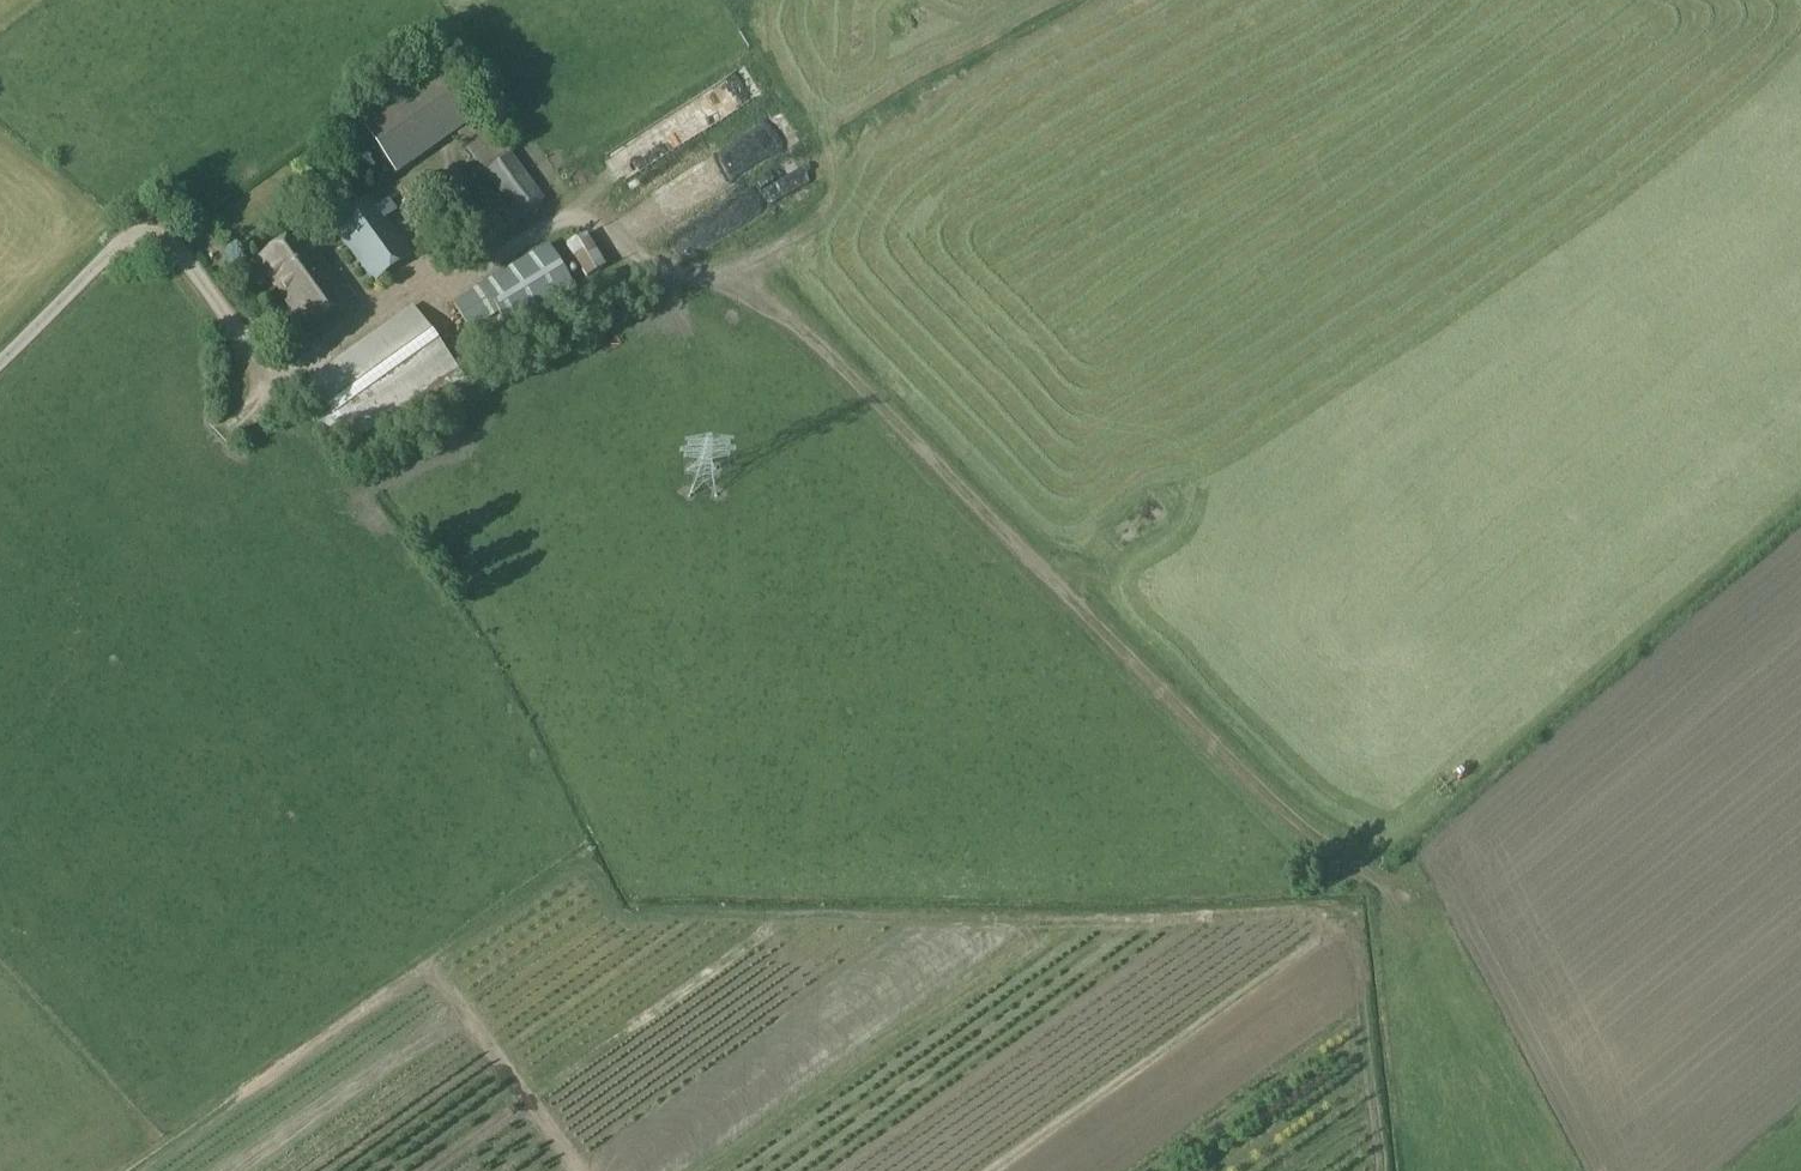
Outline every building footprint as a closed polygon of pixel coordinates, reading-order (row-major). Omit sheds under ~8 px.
[(396,175),(456,131),(473,119),(434,65),(356,121),(396,175)] [(595,152),(611,180),(727,116),(711,88),(595,152)] [(482,113),(473,119),(456,131),(519,217),(544,199),(482,113)] [(735,166),(791,145),(782,121),(726,142),(735,166)] [(374,196),(333,226),(374,282),(413,253),(388,216),(396,210),(389,198),(379,204),(374,196)] [(259,262),(309,331),(351,300),(301,232),(259,262)] [(583,279),(605,266),(586,233),(565,245),(583,279)] [(498,312),(510,330),(574,290),(548,243),(481,284),(452,302),(469,330),(498,312)] [(304,409),(325,438),(339,428),(352,446),(391,417),(404,435),(472,388),(412,305),(307,381),(319,398),(304,409)]
